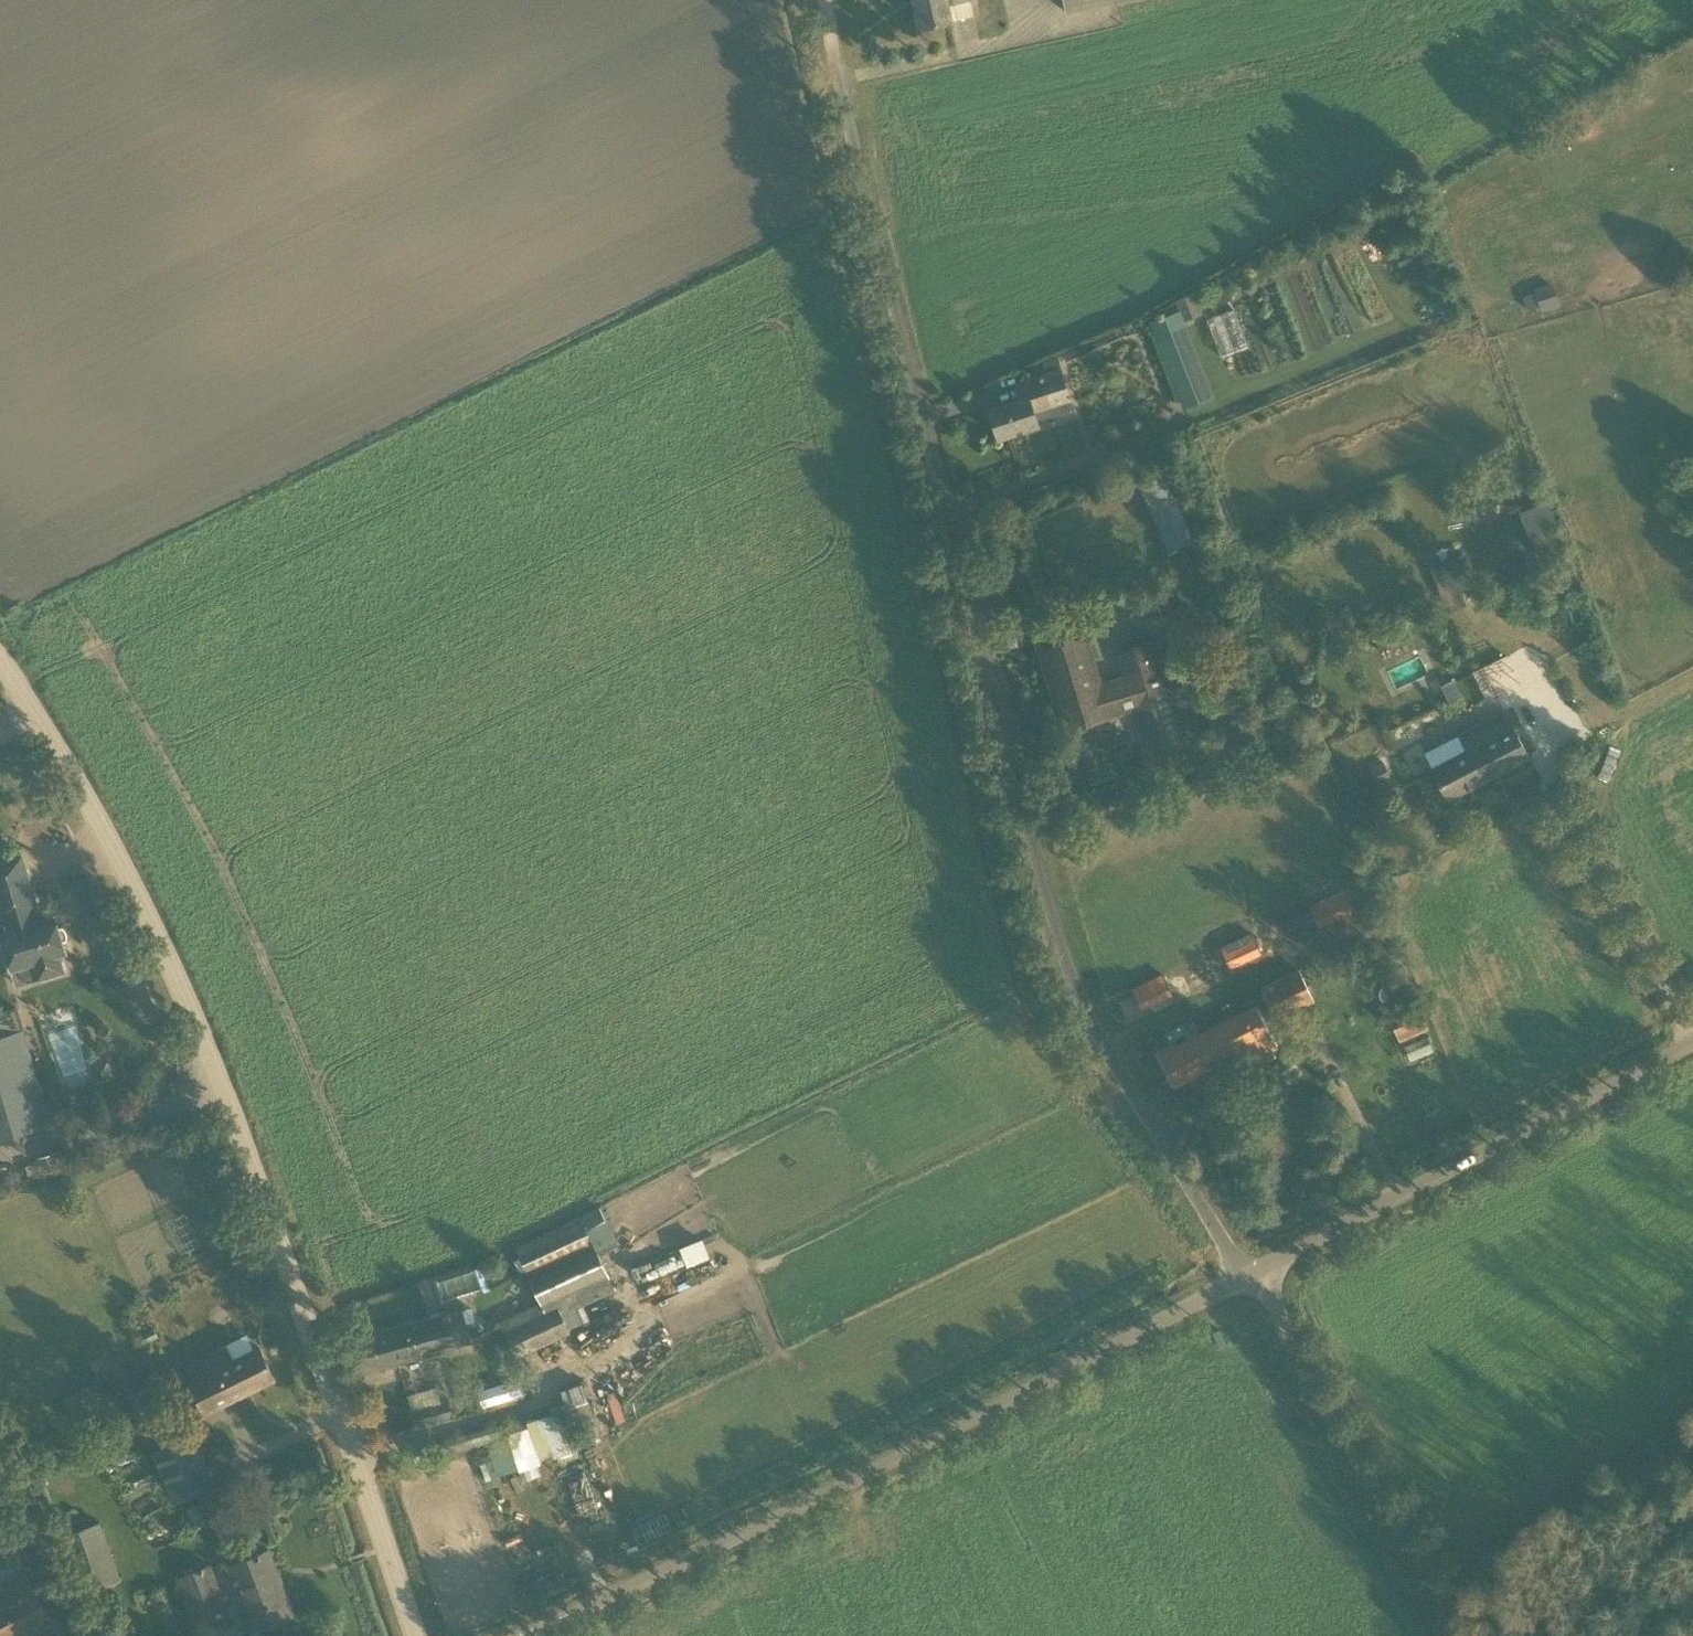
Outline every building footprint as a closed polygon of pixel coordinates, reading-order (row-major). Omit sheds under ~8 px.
[(949,20),(954,19),(951,4),(970,0),(916,0),(921,26),(949,20)] [(1067,10),(1116,0),(1065,0),(1067,10)] [(1556,283),(1523,290),(1527,311),(1560,303),(1556,283)] [(1176,302),(1183,321),(1204,312),(1196,293),(1176,302)] [(1208,316),(1222,354),(1248,345),(1234,306),(1208,316)] [(1184,406),(1205,398),(1212,396),(1188,332),(1160,343),(1168,364),(1184,406)] [(999,437),(1038,424),(1034,412),(1052,406),(1057,418),(1076,412),(1061,369),(1048,373),(1016,384),(1021,399),(990,409),(999,437)] [(987,384),(991,400),(1016,394),(1013,379),(987,384)] [(1136,480),(1165,550),(1191,540),(1163,469),(1136,480)] [(1531,536),(1559,525),(1549,500),(1521,511),(1531,536)] [(1430,566),(1447,609),(1468,601),(1451,558),(1430,566)] [(1100,684),(1085,636),(1041,650),(1054,692),(1057,691),(1068,728),(1135,708),(1156,777),(1191,767),(1166,684),(1153,640),(1118,651),(1126,676),(1100,684)] [(1441,687),(1450,706),(1464,700),(1455,681),(1441,687)] [(1448,797),(1528,754),(1506,713),(1464,736),(1469,749),(1433,768),(1448,797)] [(22,855),(0,862),(0,910),(1,914),(0,914),(0,930),(12,970),(32,964),(36,979),(64,970),(59,954),(66,951),(63,940),(67,939),(63,925),(59,926),(55,915),(42,919),(22,855)] [(1319,924),(1352,908),(1345,893),(1311,909),(1319,924)] [(1262,950),(1255,934),(1222,949),(1229,965),(1262,950)] [(1315,999),(1299,969),(1262,988),(1277,1018),(1315,999)] [(1174,991),(1166,974),(1132,990),(1140,1006),(1160,997),(1174,991)] [(1404,1037),(1425,1028),(1413,1001),(1391,1010),(1404,1037)] [(1237,1067),(1277,1045),(1271,1033),(1256,1005),(1159,1055),(1174,1085),(1232,1056),(1237,1067)] [(51,1122),(17,1008),(0,1013),(0,1137),(51,1122)] [(597,1299),(596,1296),(615,1288),(610,1278),(606,1270),(613,1267),(605,1249),(599,1252),(592,1235),(610,1226),(601,1208),(518,1249),(522,1259),(516,1262),(520,1271),(526,1268),(541,1302),(503,1321),(520,1356),(570,1331),(562,1315),(597,1299)] [(471,1340),(462,1310),(447,1314),(353,1339),(361,1371),(456,1346),(455,1345),(471,1340)] [(205,1411),(275,1379),(259,1347),(231,1361),(225,1348),(207,1357),(184,1368),(153,1383),(159,1395),(165,1392),(175,1411),(199,1399),(205,1411)] [(437,1385),(407,1393),(411,1407),(441,1399),(437,1385)] [(417,1427),(452,1418),(449,1405),(447,1398),(432,1402),(411,1408),(417,1427)] [(582,1446),(566,1400),(551,1405),(553,1412),(527,1421),(540,1458),(553,1454),(554,1457),(556,1456),(558,1463),(579,1456),(576,1448),(582,1446)] [(174,1502),(188,1496),(208,1487),(184,1438),(164,1447),(151,1454),(174,1502)] [(121,1578),(101,1521),(60,1536),(79,1593),(121,1578)] [(254,1628),(293,1613),(269,1550),(230,1565),(254,1628)] [(193,1618),(226,1605),(210,1566),(177,1579),(193,1618)] [(47,1619),(24,1574),(0,1586),(0,1635),(15,1635),(47,1619)]
